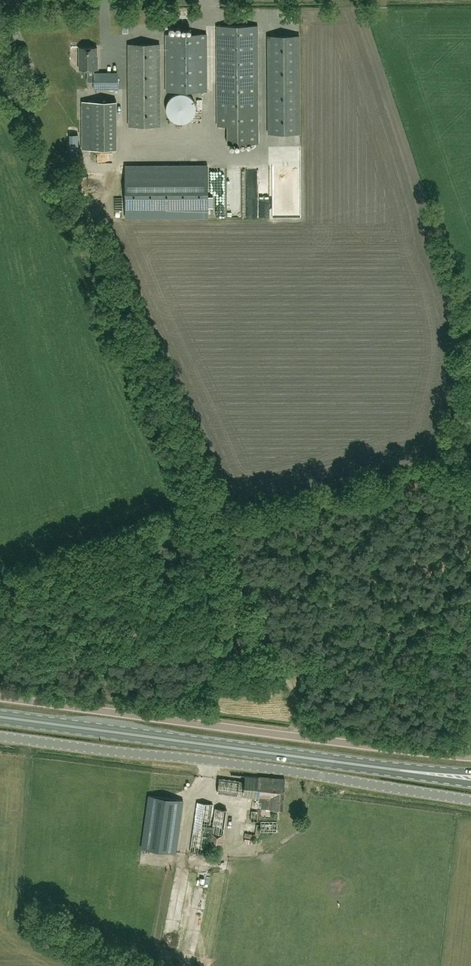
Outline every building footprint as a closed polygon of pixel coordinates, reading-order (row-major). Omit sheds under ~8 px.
[(258,26),(217,26),(218,126),(228,125),(228,143),(259,143),(258,26)] [(207,34),(165,34),(165,91),(207,91),(207,34)] [(268,36),(269,133),(300,133),(300,36),(268,36)] [(160,44),(128,45),(129,126),(160,126),(160,44)] [(97,47),(79,48),(79,70),(98,69),(98,61),(97,61),(97,47)] [(94,75),(94,89),(118,89),(118,75),(94,75)] [(196,113),(197,108),(196,103),(194,99),(190,96),(186,93),(181,93),(176,93),(172,96),(168,99),(166,103),(165,108),(166,113),(168,117),(172,121),(176,123),(181,124),(186,123),(190,121),(194,117),(196,113)] [(116,101),(92,102),(82,102),(82,150),(117,149),(116,101)] [(208,165),(125,165),(126,218),(208,217),(208,165)] [(219,778),(217,792),(262,799),(261,807),(282,810),(286,780),(246,774),(245,781),(219,778)] [(176,853),(183,799),(148,795),(141,848),(176,853)] [(225,834),(228,809),(215,807),(212,825),(211,825),(214,804),(196,801),(190,851),(205,854),(205,858),(218,860),(219,855),(220,855),(224,834),(225,834)] [(260,820),(260,832),(277,832),(276,820),(260,820)] [(245,837),(244,843),(256,844),(257,840),(254,839),(255,834),(245,833),(244,837),(245,837)]
